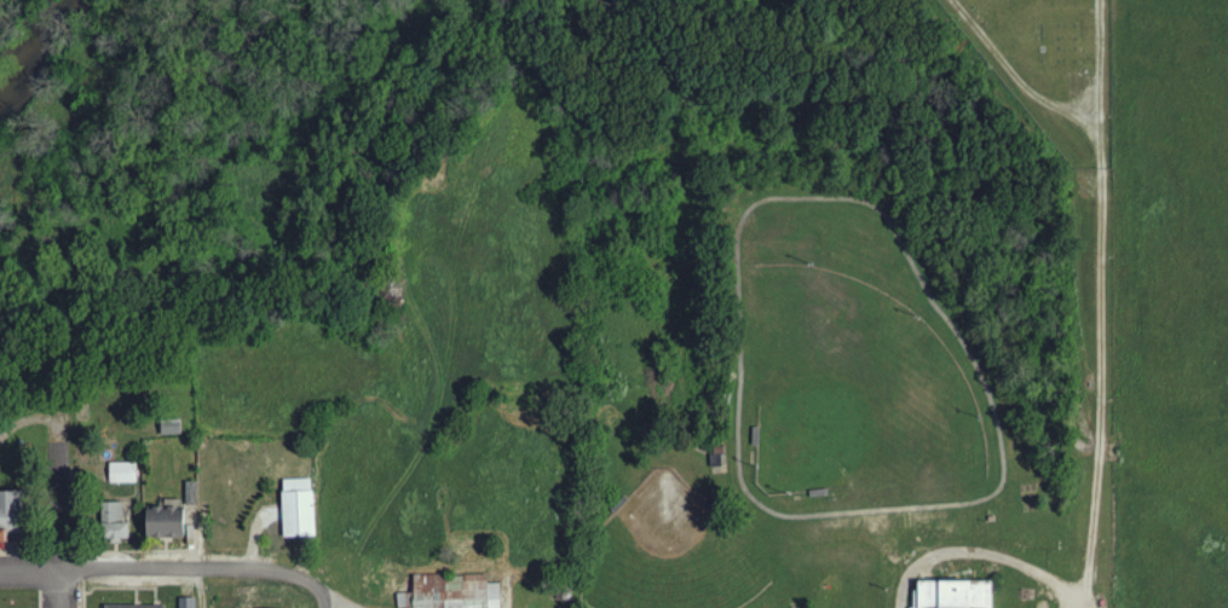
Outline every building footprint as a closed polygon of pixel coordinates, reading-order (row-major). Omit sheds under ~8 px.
[(166,422),(166,436),(186,435),(185,421),(166,422)] [(139,463),(113,464),(113,484),(140,484),(139,463)] [(321,536),(319,479),(289,480),(291,537),(321,536)] [(36,490),(4,490),(4,502),(0,502),(0,543),(19,543),(19,526),(35,526),(36,490)] [(127,503),(110,503),(112,541),(138,540),(137,523),(128,524),(127,503)] [(151,537),(196,537),(196,507),(152,507),(151,537)] [(420,593),(402,593),(403,607),(508,607),(507,584),(493,585),(492,574),(419,577),(420,593)] [(920,581),(920,607),(1000,607),(1000,582),(920,581)] [(182,598),(182,607),(201,607),(201,598),(182,598)]
